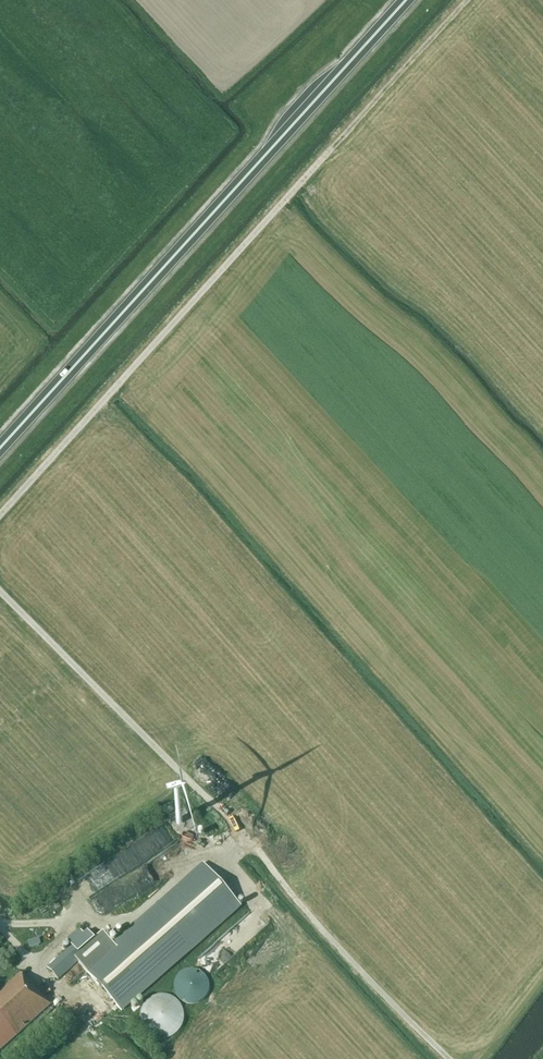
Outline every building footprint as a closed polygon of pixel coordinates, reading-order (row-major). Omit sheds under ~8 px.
[(184,857),(162,824),(148,834),(169,866),(184,857)] [(143,881),(160,873),(158,870),(166,866),(164,862),(125,880),(130,891),(145,885),(143,881)] [(120,1010),(239,906),(204,865),(114,944),(103,931),(94,939),(87,931),(84,934),(79,929),(66,940),(71,946),(47,968),(57,980),(77,962),(120,1010)] [(122,890),(106,897),(109,906),(126,899),(122,890)] [(194,970),(191,970),(188,970),(186,971),(183,972),(180,974),(178,976),(177,978),(175,981),(175,984),(174,987),(175,990),(175,993),(177,995),(178,998),(180,1000),(183,1002),(186,1003),(188,1004),(191,1004),(194,1004),(197,1003),(200,1002),(202,1000),(205,998),(206,995),(207,993),(208,990),(208,987),(208,984),(207,981),(206,978),(205,976),(202,974),(200,972),(197,971),(194,970)] [(51,1004),(40,992),(37,995),(29,987),(33,984),(22,972),(0,991),(0,1051),(51,1004)] [(143,1021),(145,1029),(150,1035),(157,1038),(165,1039),(172,1036),(178,1031),(182,1024),(182,1017),(180,1009),(175,1003),(168,1000),(160,999),(153,1002),(147,1007),(144,1014),(143,1021)]
